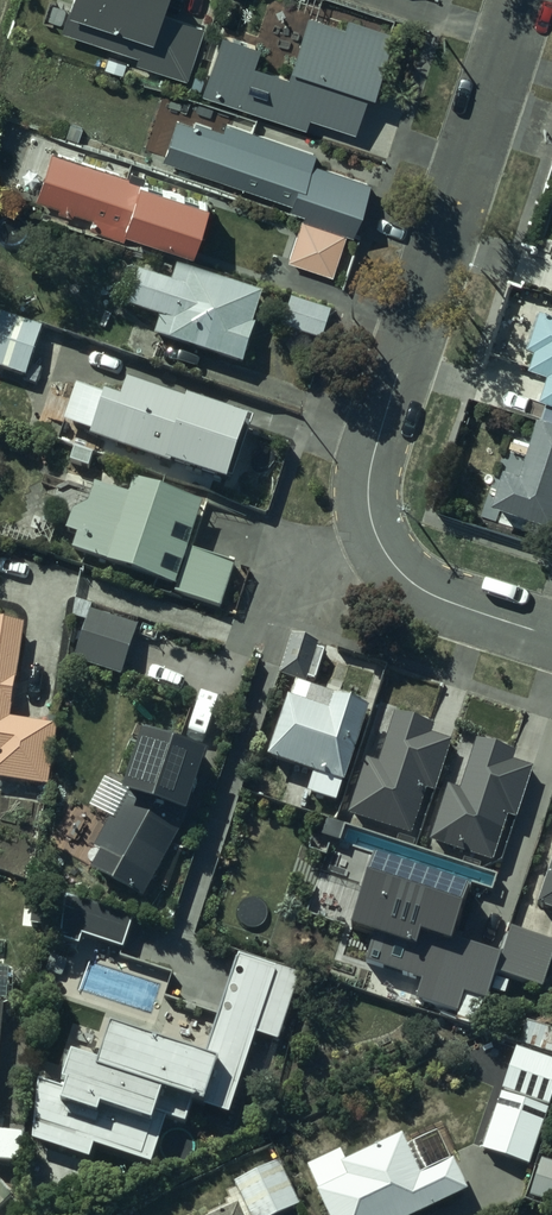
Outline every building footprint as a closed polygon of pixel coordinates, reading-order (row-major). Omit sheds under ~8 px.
[(154,12),(158,0),(65,0),(62,10),(65,11),(58,30),(137,55),(135,62),(185,78),(201,27),(154,12)] [(239,65),(245,49),(211,37),(196,77),(191,76),(185,90),(194,93),(193,95),(294,134),(300,119),(345,136),(383,35),(338,18),(333,31),(295,17),(272,77),(239,65)] [(326,279),(360,184),(303,165),(306,154),(218,124),(215,132),(186,122),(184,127),(168,122),(154,163),(278,205),(276,210),(295,216),(279,263),(326,279)] [(139,176),(60,147),(42,195),(67,204),(64,211),(119,232),(121,227),(187,251),(204,204),(138,179),(139,176)] [(258,303),(166,272),(160,288),(128,277),(117,311),(152,323),(146,340),(235,370),(258,303)] [(325,315),(285,302),(275,333),(315,345),(325,315)] [(44,333),(0,317),(0,373),(26,383),(44,333)] [(551,433),(551,325),(535,320),(522,359),(529,362),(523,379),(541,385),(532,410),(542,414),(537,429),(551,433)] [(232,499),(258,429),(128,382),(120,403),(80,388),(64,430),(170,469),(167,475),(232,499)] [(537,429),(531,427),(512,485),(496,480),(484,517),(548,537),(551,525),(551,433),(537,429)] [(219,611),(235,566),(190,550),(204,511),(138,487),(131,504),(96,492),(90,511),(74,518),(66,539),(79,543),(73,560),(219,611)] [(139,621),(92,606),(76,653),(123,668),(139,621)] [(24,617),(0,614),(0,772),(50,779),(59,720),(10,713),(24,617)] [(318,639),(293,631),(282,668),(306,675),(318,639)] [(339,799),(371,700),(296,675),(272,748),(317,763),(308,789),(339,799)] [(434,785),(450,735),(431,729),(434,719),(396,706),(380,756),(367,752),(349,809),(409,829),(424,782),(434,785)] [(207,743),(145,724),(126,785),(96,844),(104,849),(94,867),(142,893),(185,815),(207,743)] [(511,756),(514,747),(477,735),(461,785),(448,781),(431,836),(494,856),(508,811),(517,814),(533,763),(511,756)] [(28,883),(54,806),(0,788),(0,874),(28,883)] [(473,875),(374,843),(349,920),(375,929),(366,958),(423,976),(414,1002),(475,1021),(498,948),(454,933),(473,875)] [(538,898),(551,903),(551,856),(538,898)] [(123,943),(130,915),(69,899),(59,936),(81,942),(83,932),(123,943)] [(551,956),(551,937),(512,924),(497,968),(543,983),(551,956)] [(278,1034),(299,970),(239,951),(208,1048),(114,1019),(102,1056),(77,1048),(65,1086),(42,1079),(23,1139),(94,1161),(99,1147),(154,1164),(170,1114),(190,1120),(198,1097),(231,1107),(256,1027),(278,1034)] [(524,1014),(515,1038),(551,1051),(551,1024),(524,1014)] [(515,1043),(481,1144),(529,1160),(551,1093),(551,1055),(515,1043)] [(0,1128),(0,1158),(17,1160),(20,1130),(0,1128)] [(343,1158),(350,1172),(318,1187),(331,1214),(405,1214),(469,1186),(453,1152),(419,1167),(402,1131),(343,1158)] [(234,1178),(252,1214),(265,1214),(298,1200),(279,1157),(234,1178)] [(16,1196),(0,1178),(0,1210),(16,1196)] [(202,1214),(247,1214),(239,1198),(202,1214)]
